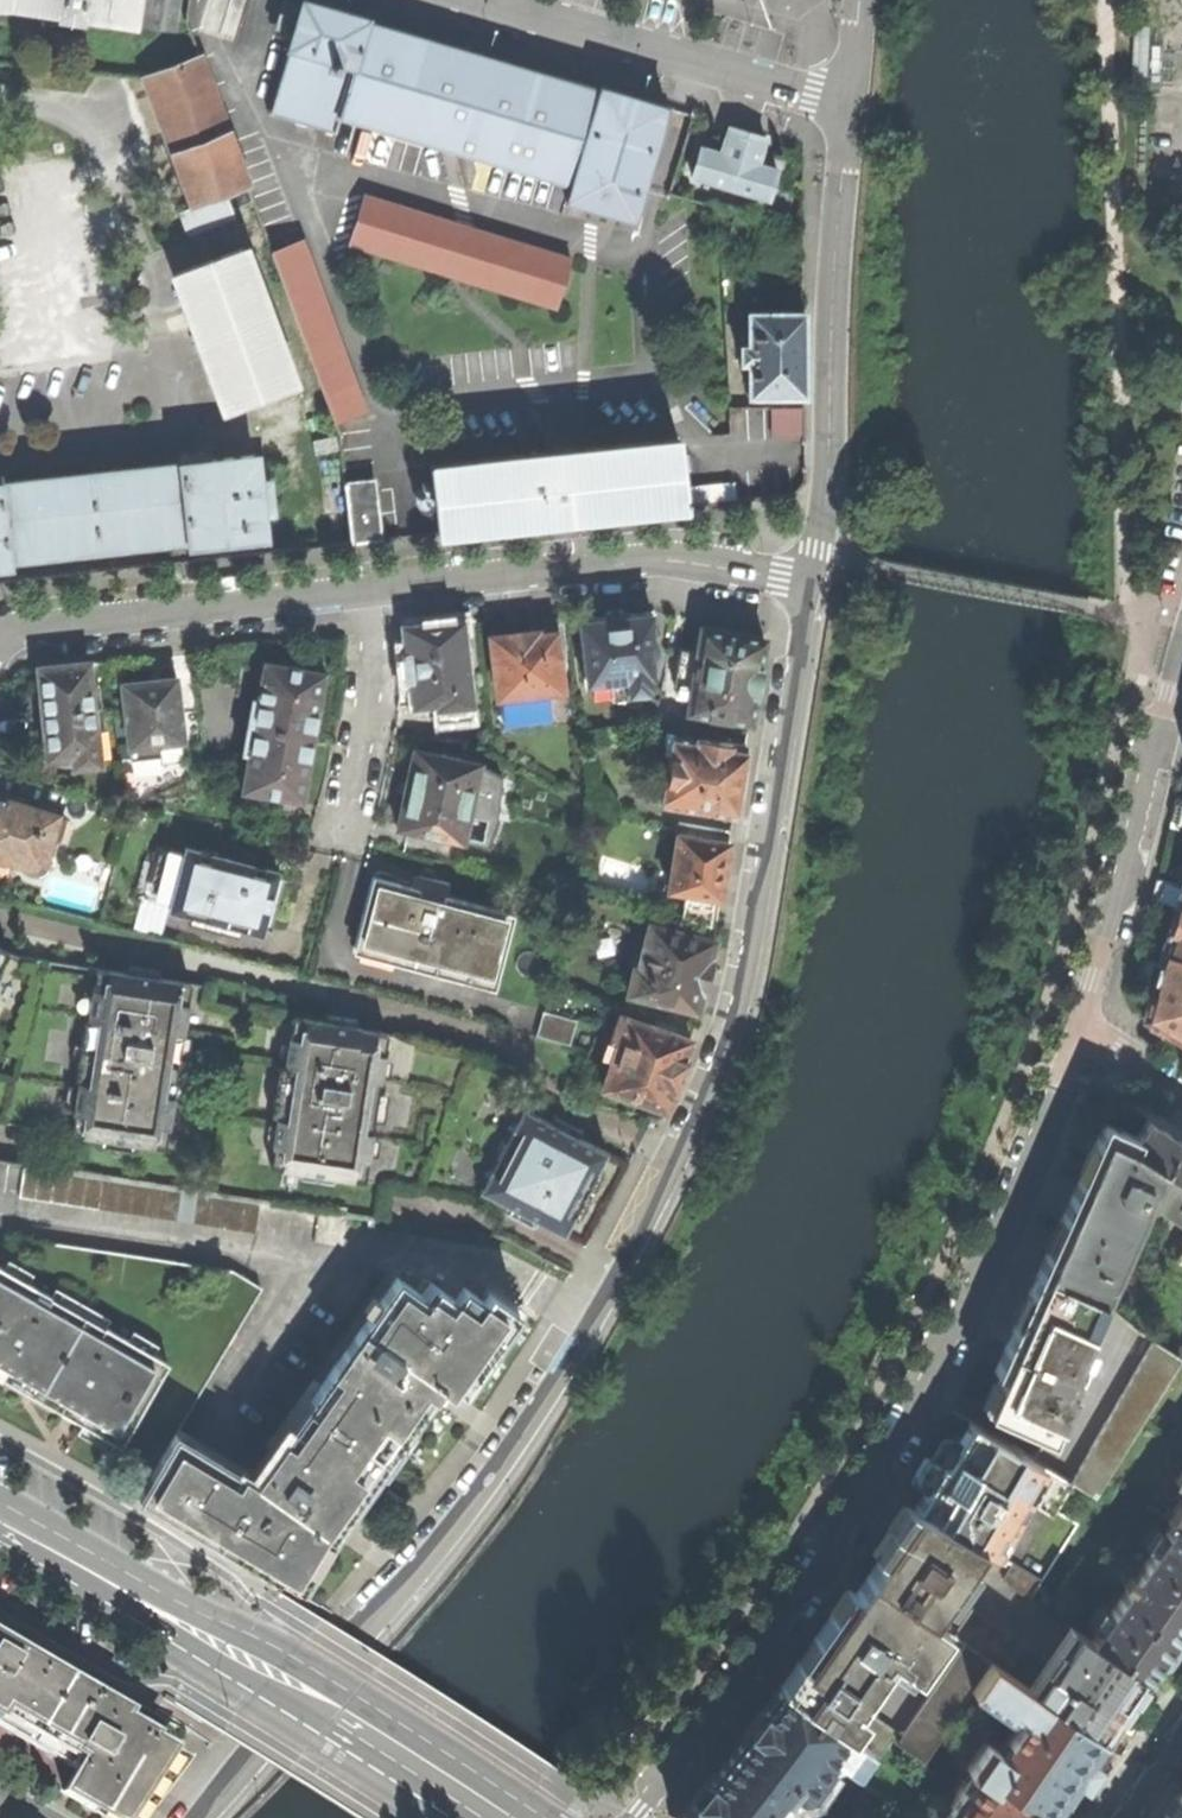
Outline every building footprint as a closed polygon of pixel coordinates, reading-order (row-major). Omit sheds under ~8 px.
[(8,5),(62,12),(61,17),(80,20),(81,15),(133,24),(137,0),(0,0),(0,5),(8,5)] [(144,25),(173,30),(178,0),(148,0),(144,25)] [(665,104),(632,95),(598,85),(597,89),(367,22),(368,17),(311,0),(300,0),(285,49),(267,112),(334,132),(338,116),(569,184),(564,200),(631,219),(665,104)] [(395,7),(391,18),(485,46),(489,35),(395,7)] [(143,77),(191,205),(245,185),(197,56),(143,77)] [(767,199),(777,169),(757,163),(765,137),(742,130),(728,126),(720,152),(701,146),(692,176),(767,199)] [(570,259),(364,196),(349,245),(554,308),(570,259)] [(270,252),(333,420),(362,409),(299,241),(270,252)] [(172,274),(222,408),(294,381),(244,247),(172,274)] [(748,395),(803,395),(803,374),(803,311),(747,311),(748,344),(740,344),(740,362),(748,362),(748,395)] [(803,409),(772,409),(772,438),(804,438),(803,409)] [(337,450),(335,436),(314,440),(316,454),(337,450)] [(437,534),(567,520),(684,507),(684,504),(682,489),(677,438),(429,465),(437,534)] [(6,565),(5,559),(187,539),(187,545),(262,537),(260,515),(270,513),(267,480),(256,481),(253,455),(205,460),(204,452),(177,455),(178,463),(0,483),(0,565),(6,565)] [(344,486),(350,544),(380,541),(373,483),(344,486)] [(684,504),(734,500),(732,484),(682,489),(684,504)] [(600,616),(576,619),(583,684),(625,680),(626,688),(650,686),(649,677),(659,676),(657,658),(660,652),(659,641),(655,637),(651,610),(626,613),(620,608),(611,609),(604,610),(600,616)] [(430,624),(403,627),(398,706),(435,702),(438,725),(472,720),(460,620),(430,624)] [(763,637),(699,626),(695,651),(678,648),(672,684),(688,687),(684,711),(705,715),(705,717),(727,721),(728,719),(748,723),(753,697),(755,697),(758,681),(760,669),(758,668),(763,637)] [(515,632),(489,635),(496,696),(499,696),(501,713),(502,718),(505,720),(509,722),(538,718),(536,692),(561,689),(554,627),(515,632)] [(246,724),(310,735),(322,670),(291,665),(264,660),(257,700),(250,698),(246,724)] [(93,728),(101,727),(94,662),(63,665),(38,668),(45,734),(47,756),(63,755),(64,765),(96,762),(93,728)] [(174,676),(144,679),(121,682),(128,747),(129,760),(158,757),(157,744),(180,741),(181,741),(174,676)] [(241,751),(248,753),(241,790),(299,800),(305,767),(310,735),(246,724),(241,751)] [(105,761),(101,727),(93,728),(96,762),(105,761)] [(739,782),(745,745),(665,731),(661,752),(668,753),(659,803),(733,815),(739,782)] [(405,788),(398,825),(461,839),(477,763),(457,759),(458,757),(442,753),(441,756),(413,750),(405,788)] [(59,836),(64,816),(18,803),(15,798),(6,803),(2,799),(0,797),(0,856),(31,865),(35,865),(38,864),(42,860),(45,855),(50,834),(59,836)] [(1176,797),(1170,826),(1181,828),(1181,798),(1176,797)] [(685,892),(719,899),(724,876),(730,844),(678,834),(667,889),(685,892)] [(169,903),(183,850),(155,843),(141,896),(169,903)] [(277,870),(253,864),(239,860),(184,846),(183,850),(169,903),(168,908),(260,933),(277,870)] [(239,860),(253,864),(255,858),(247,856),(240,854),(239,860)] [(442,903),(444,895),(447,882),(420,875),(417,887),(415,896),(442,903)] [(442,903),(415,896),(417,887),(371,876),(362,910),(353,946),(495,981),(512,912),(444,895),(442,903)] [(1161,953),(1181,958),(1181,884),(1157,878),(1150,904),(1175,909),(1171,923),(1161,953)] [(715,924),(719,899),(685,892),(680,917),(715,924)] [(705,976),(715,941),(690,934),(690,932),(677,928),(677,930),(651,923),(639,967),(634,966),(627,993),(695,1011),(705,976)] [(1181,1043),(1181,958),(1161,953),(1159,962),(1142,958),(1137,978),(1153,983),(1143,1017),(1173,1037),(1181,1043)] [(95,968),(70,1132),(165,1147),(190,982),(142,975),(95,968)] [(576,1020),(542,1012),(536,1036),(569,1045),(576,1020)] [(680,1067),(690,1038),(618,1013),(609,1038),(616,1041),(600,1087),(665,1110),(680,1067)] [(359,1029),(359,1027),(340,1024),(294,1017),(271,1166),(363,1180),(387,1034),(359,1029)] [(605,1151),(521,1108),(478,1191),(562,1234),(569,1221),(605,1151)] [(1038,1270),(1099,1298),(1146,1195),(1181,1217),(1181,1141),(1146,1118),(1136,1135),(1104,1121),(1085,1163),(1047,1249),(1038,1270)] [(22,1165),(17,1197),(254,1234),(259,1202),(22,1165)] [(144,1416),(172,1432),(173,1433),(258,1287),(230,1271),(11,1236),(7,1270),(212,1300),(144,1416)] [(82,1317),(47,1297),(48,1295),(0,1267),(0,1377),(1,1377),(7,1367),(42,1387),(82,1317)] [(985,1408),(1049,1435),(1070,1387),(1062,1384),(1099,1298),(1038,1270),(1000,1354),(994,1369),(1000,1372),(985,1408)] [(429,1282),(420,1294),(395,1276),(359,1328),(428,1377),(448,1390),(467,1363),(476,1369),(489,1350),(515,1313),(487,1293),(481,1301),(461,1288),(453,1299),(429,1282)] [(82,1317),(42,1387),(61,1399),(56,1409),(81,1423),(119,1445),(166,1363),(102,1326),(102,1328),(82,1317)] [(428,1377),(359,1328),(252,1478),(325,1525),(342,1501),(359,1476),(367,1482),(405,1428),(396,1422),(411,1401),(428,1377)] [(1153,1340),(1071,1481),(1072,1482),(1094,1494),(1179,1357),(1153,1340)] [(914,1506),(970,1539),(1001,1485),(1027,1499),(1053,1516),(1072,1482),(1071,1481),(969,1421),(957,1442),(944,1464),(940,1462),(935,1470),(923,1491),(914,1506)] [(325,1525),(252,1478),(173,1433),(172,1432),(137,1497),(224,1547),(299,1591),(334,1531),(325,1525)] [(916,1487),(923,1491),(935,1470),(940,1462),(944,1464),(957,1442),(951,1438),(948,1437),(946,1437),(943,1438),(940,1440),(929,1458),(925,1455),(912,1478),(913,1482),(914,1485),(916,1487)] [(1001,1485),(970,1539),(980,1545),(998,1555),(1027,1499),(1001,1485)] [(1176,1496),(1181,1499),(1167,1519),(1173,1523),(1181,1529),(1181,1487),(1176,1496)] [(887,1546),(866,1575),(928,1618),(947,1592),(980,1545),(970,1539),(914,1506),(887,1546)] [(1173,1523),(1166,1533),(1153,1525),(1142,1542),(1154,1550),(1093,1640),(1145,1677),(1158,1657),(1161,1657),(1162,1656),(1170,1662),(1175,1654),(1180,1647),(1172,1642),(1173,1640),(1172,1638),(1181,1623),(1181,1529),(1173,1523)] [(1073,1626),(1030,1597),(1003,1580),(1013,1564),(998,1555),(980,1545),(947,1592),(1048,1661),(1073,1626)] [(1030,1597),(1041,1580),(1013,1564),(1003,1580),(1030,1597)] [(779,1686),(850,1735),(865,1711),(853,1703),(885,1656),(914,1675),(945,1630),(928,1618),(866,1575),(854,1593),(846,1587),(813,1638),(779,1686)] [(1030,1688),(1048,1661),(947,1592),(928,1618),(945,1630),(965,1644),(990,1661),(1030,1688)] [(1145,1677),(1093,1640),(1073,1626),(1048,1661),(1030,1688),(1102,1739),(1125,1706),(1145,1677)] [(86,1691),(46,1668),(48,1664),(37,1658),(36,1662),(19,1652),(21,1649),(10,1642),(0,1636),(0,1717),(81,1764),(64,1793),(106,1817),(132,1817),(149,1793),(174,1754),(104,1714),(109,1705),(97,1698),(99,1694),(94,1691),(88,1688),(86,1691)] [(895,1730),(890,1737),(922,1759),(970,1690),(990,1661),(965,1644),(903,1735),(895,1730)] [(990,1661),(970,1690),(1005,1715),(1009,1715),(1011,1711),(1018,1716),(1022,1723),(1001,1753),(985,1742),(965,1770),(970,1773),(940,1817),(1049,1817),(1063,1798),(1102,1739),(1030,1688),(990,1661)] [(781,1795),(784,1795),(788,1789),(797,1795),(810,1793),(830,1762),(838,1759),(855,1771),(869,1747),(850,1735),(779,1686),(715,1772),(678,1817),(785,1817),(781,1795)] [(895,1730),(865,1711),(850,1735),(869,1747),(880,1753),(890,1737),(895,1730)] [(15,1765),(64,1793),(81,1764),(0,1717),(0,1764),(15,1765)] [(1181,1793),(1164,1817),(1181,1817),(1181,1794),(1181,1793)]
